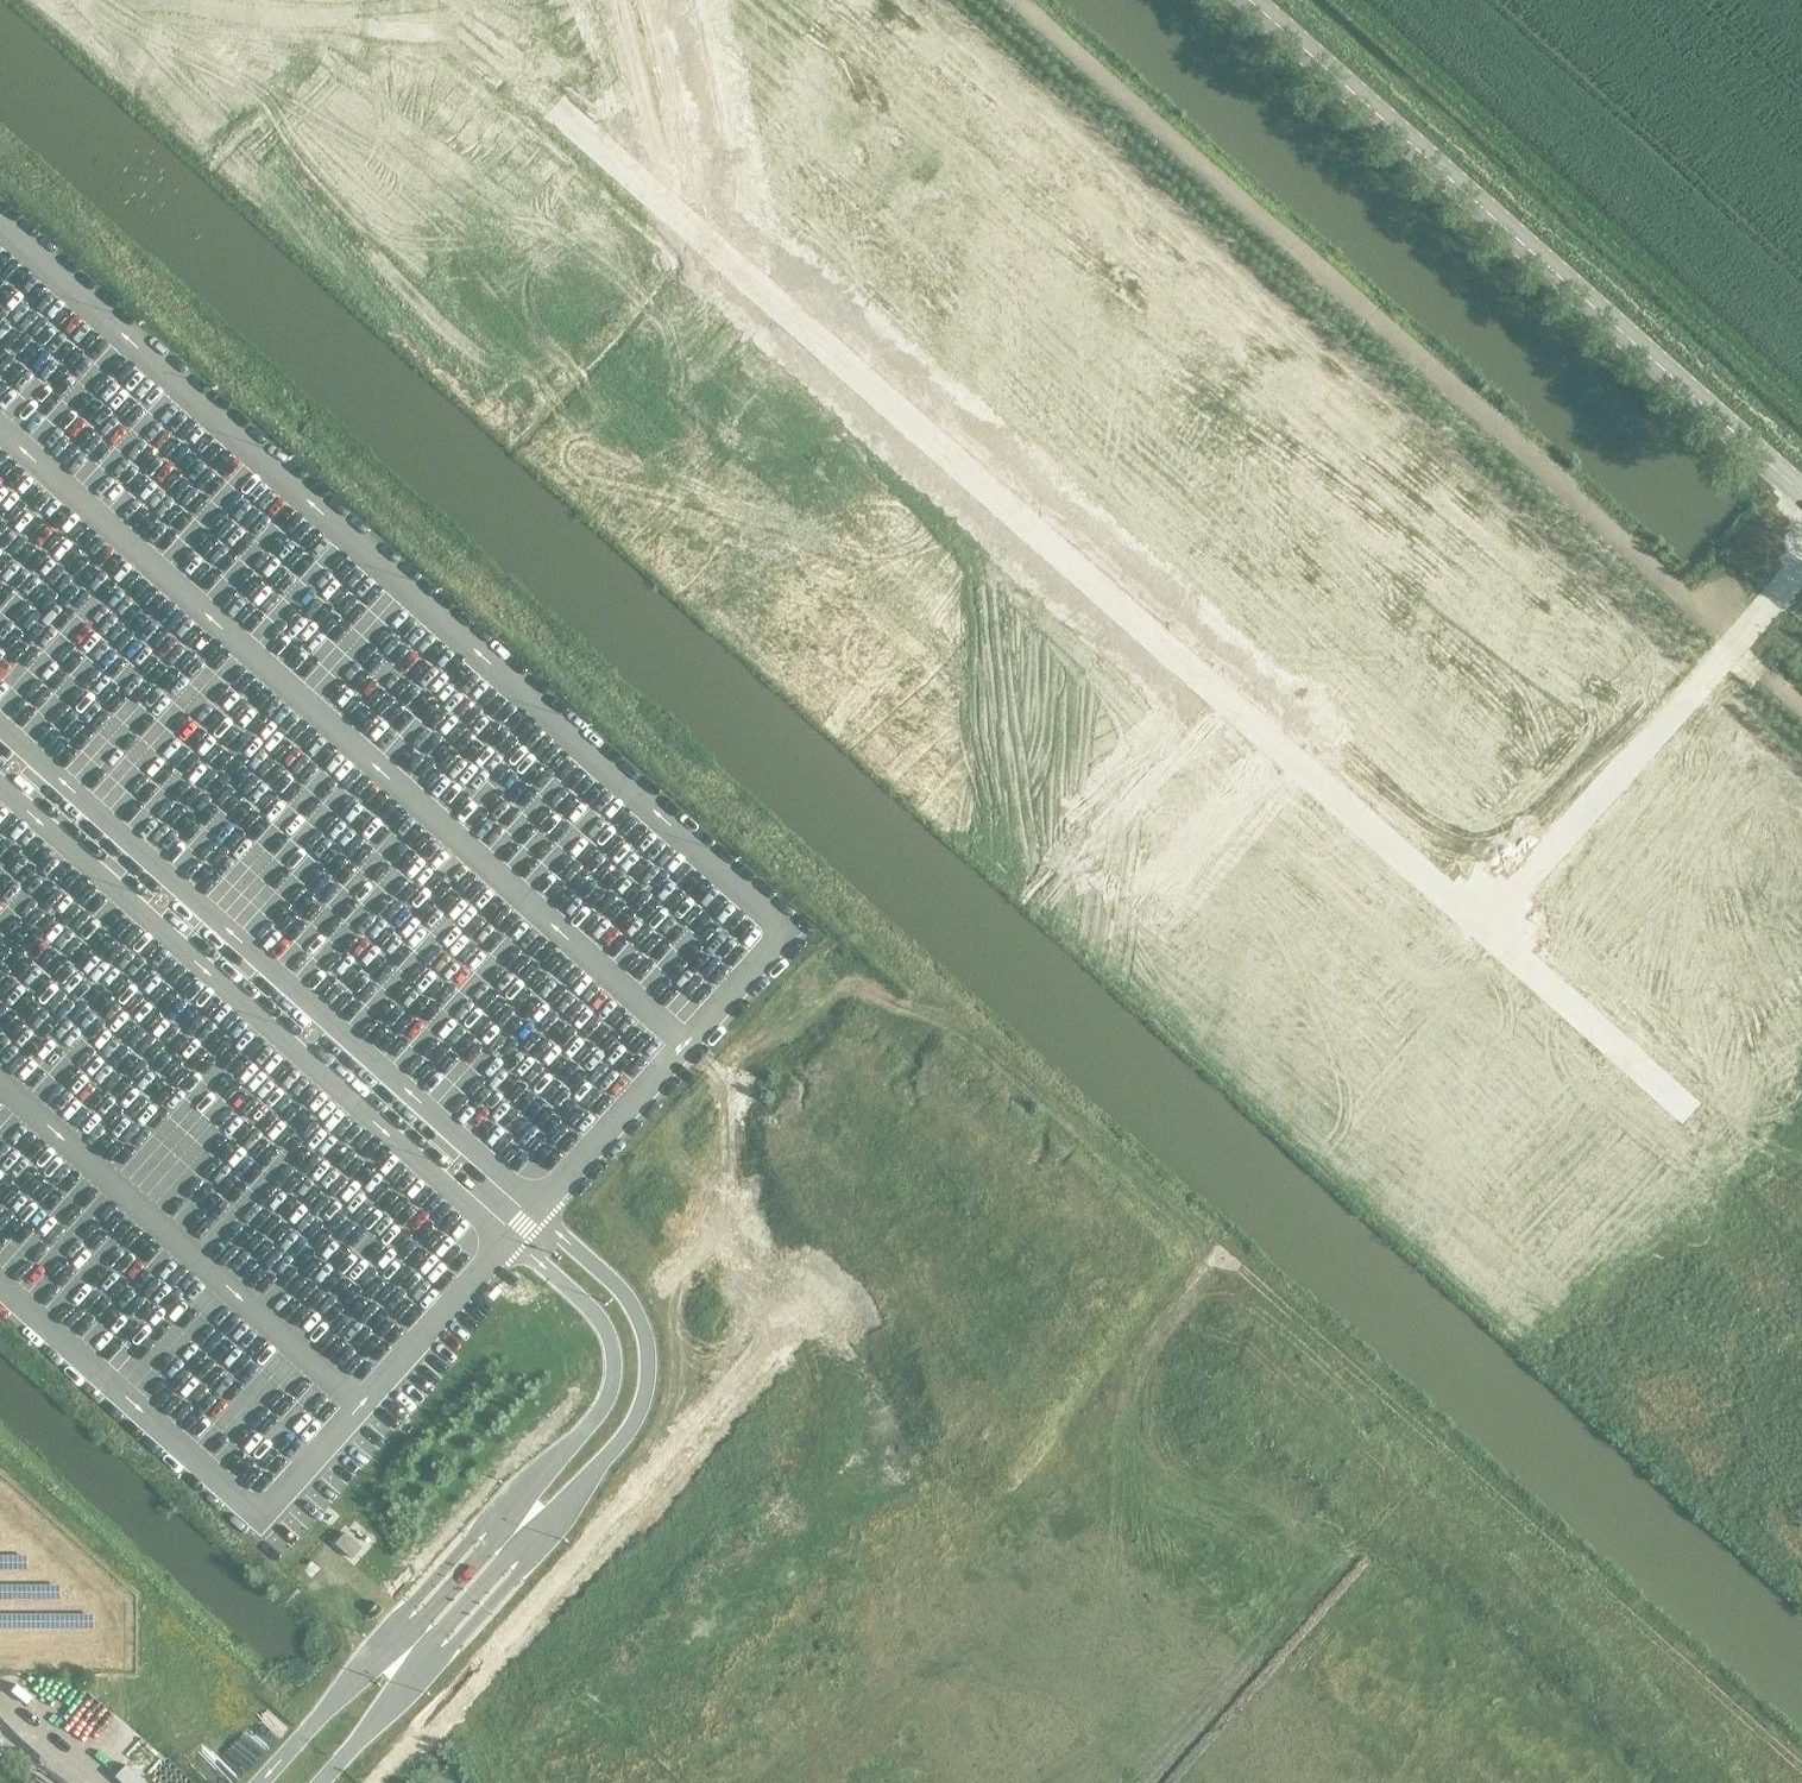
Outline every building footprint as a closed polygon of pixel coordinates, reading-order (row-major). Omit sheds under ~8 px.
[(362,1548),(346,1534),(336,1546),(352,1560),(362,1548)]
